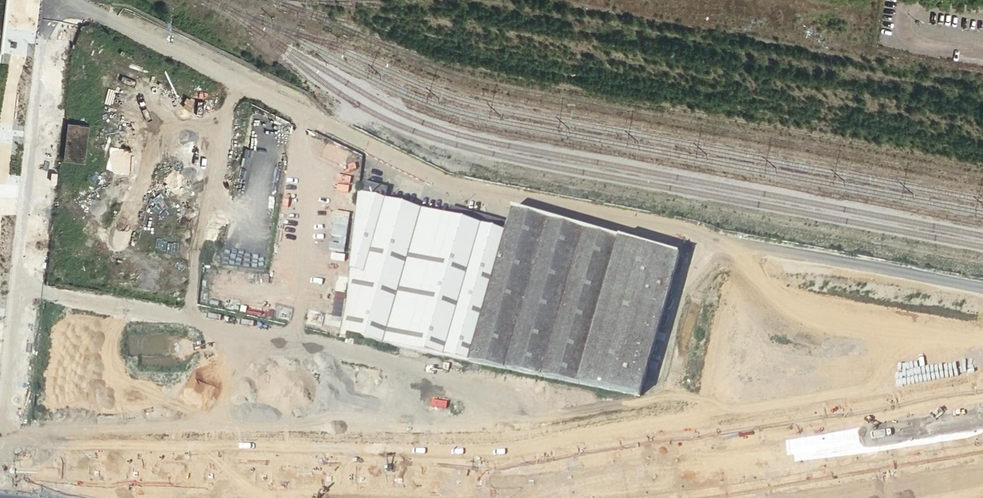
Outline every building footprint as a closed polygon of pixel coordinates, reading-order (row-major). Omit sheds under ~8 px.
[(88,126),(68,123),(63,160),(83,162),(88,126)] [(405,349),(470,363),(642,397),(681,257),(514,209),(508,232),(358,191),(348,292),(343,337),(348,338),(348,333),(405,349)]
